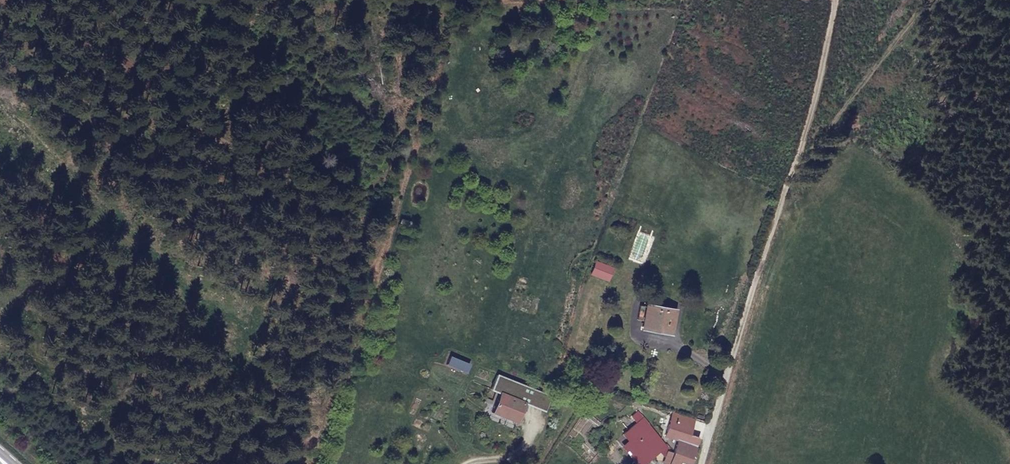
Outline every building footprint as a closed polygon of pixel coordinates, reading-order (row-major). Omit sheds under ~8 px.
[(668,333),(671,312),(645,308),(641,328),(668,333)] [(502,399),(514,404),(520,390),(507,385),(502,399)] [(527,409),(514,404),(502,399),(494,418),(519,428),(527,409)] [(635,462),(636,463),(646,463),(664,449),(642,423),(623,439),(628,445),(624,448),(635,462)] [(689,438),(675,433),(670,448),(666,458),(674,461),(676,455),(687,458),(693,443),(688,443),(689,438)]
